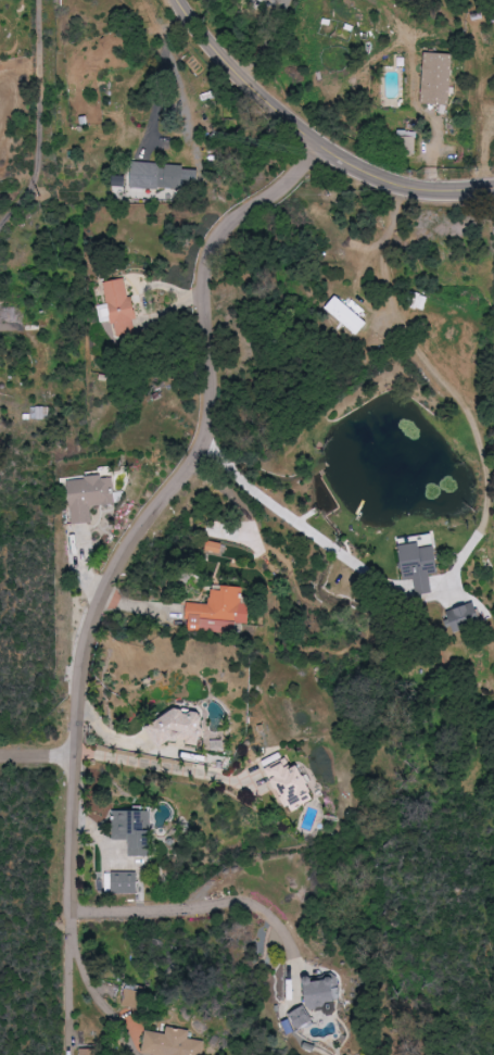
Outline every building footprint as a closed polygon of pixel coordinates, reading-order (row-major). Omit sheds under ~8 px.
[(453,53),(425,52),(423,104),(451,105),(453,53)] [(131,187),(183,189),(184,181),(198,182),(198,168),(160,166),(160,163),(132,162),(131,187)] [(105,282),(114,337),(136,333),(134,319),(138,318),(134,296),(129,297),(126,279),(105,282)] [(327,308),(362,339),(372,327),(338,296),(327,308)] [(117,503),(113,477),(101,479),(101,476),(68,480),(74,525),(93,522),(91,507),(117,503)] [(418,595),(435,592),(432,576),(442,574),(437,545),(422,548),(421,541),(401,544),(407,580),(415,578),(418,595)] [(189,602),(187,631),(236,633),(236,623),(250,624),(251,604),(241,603),(242,587),(222,586),(222,591),(211,590),(210,604),(189,602)] [(482,625),(478,604),(448,610),(452,631),(482,625)] [(284,808),(316,798),(304,762),(288,767),(286,760),(270,765),(284,808)] [(151,856),(152,811),(115,810),(114,840),(130,841),(130,856),(151,856)] [(112,893),(139,894),(139,872),(112,872),(112,893)] [(340,1005),(338,979),(317,981),(316,977),(307,977),(309,1008),(340,1005)] [(123,1007),(143,1009),(145,991),(125,989),(123,1007)] [(291,1013),(296,1029),(313,1023),(308,1007),(291,1013)] [(152,1054),(206,1054),(208,1042),(190,1039),(191,1030),(169,1027),(167,1034),(147,1031),(143,1054),(152,1054)]
